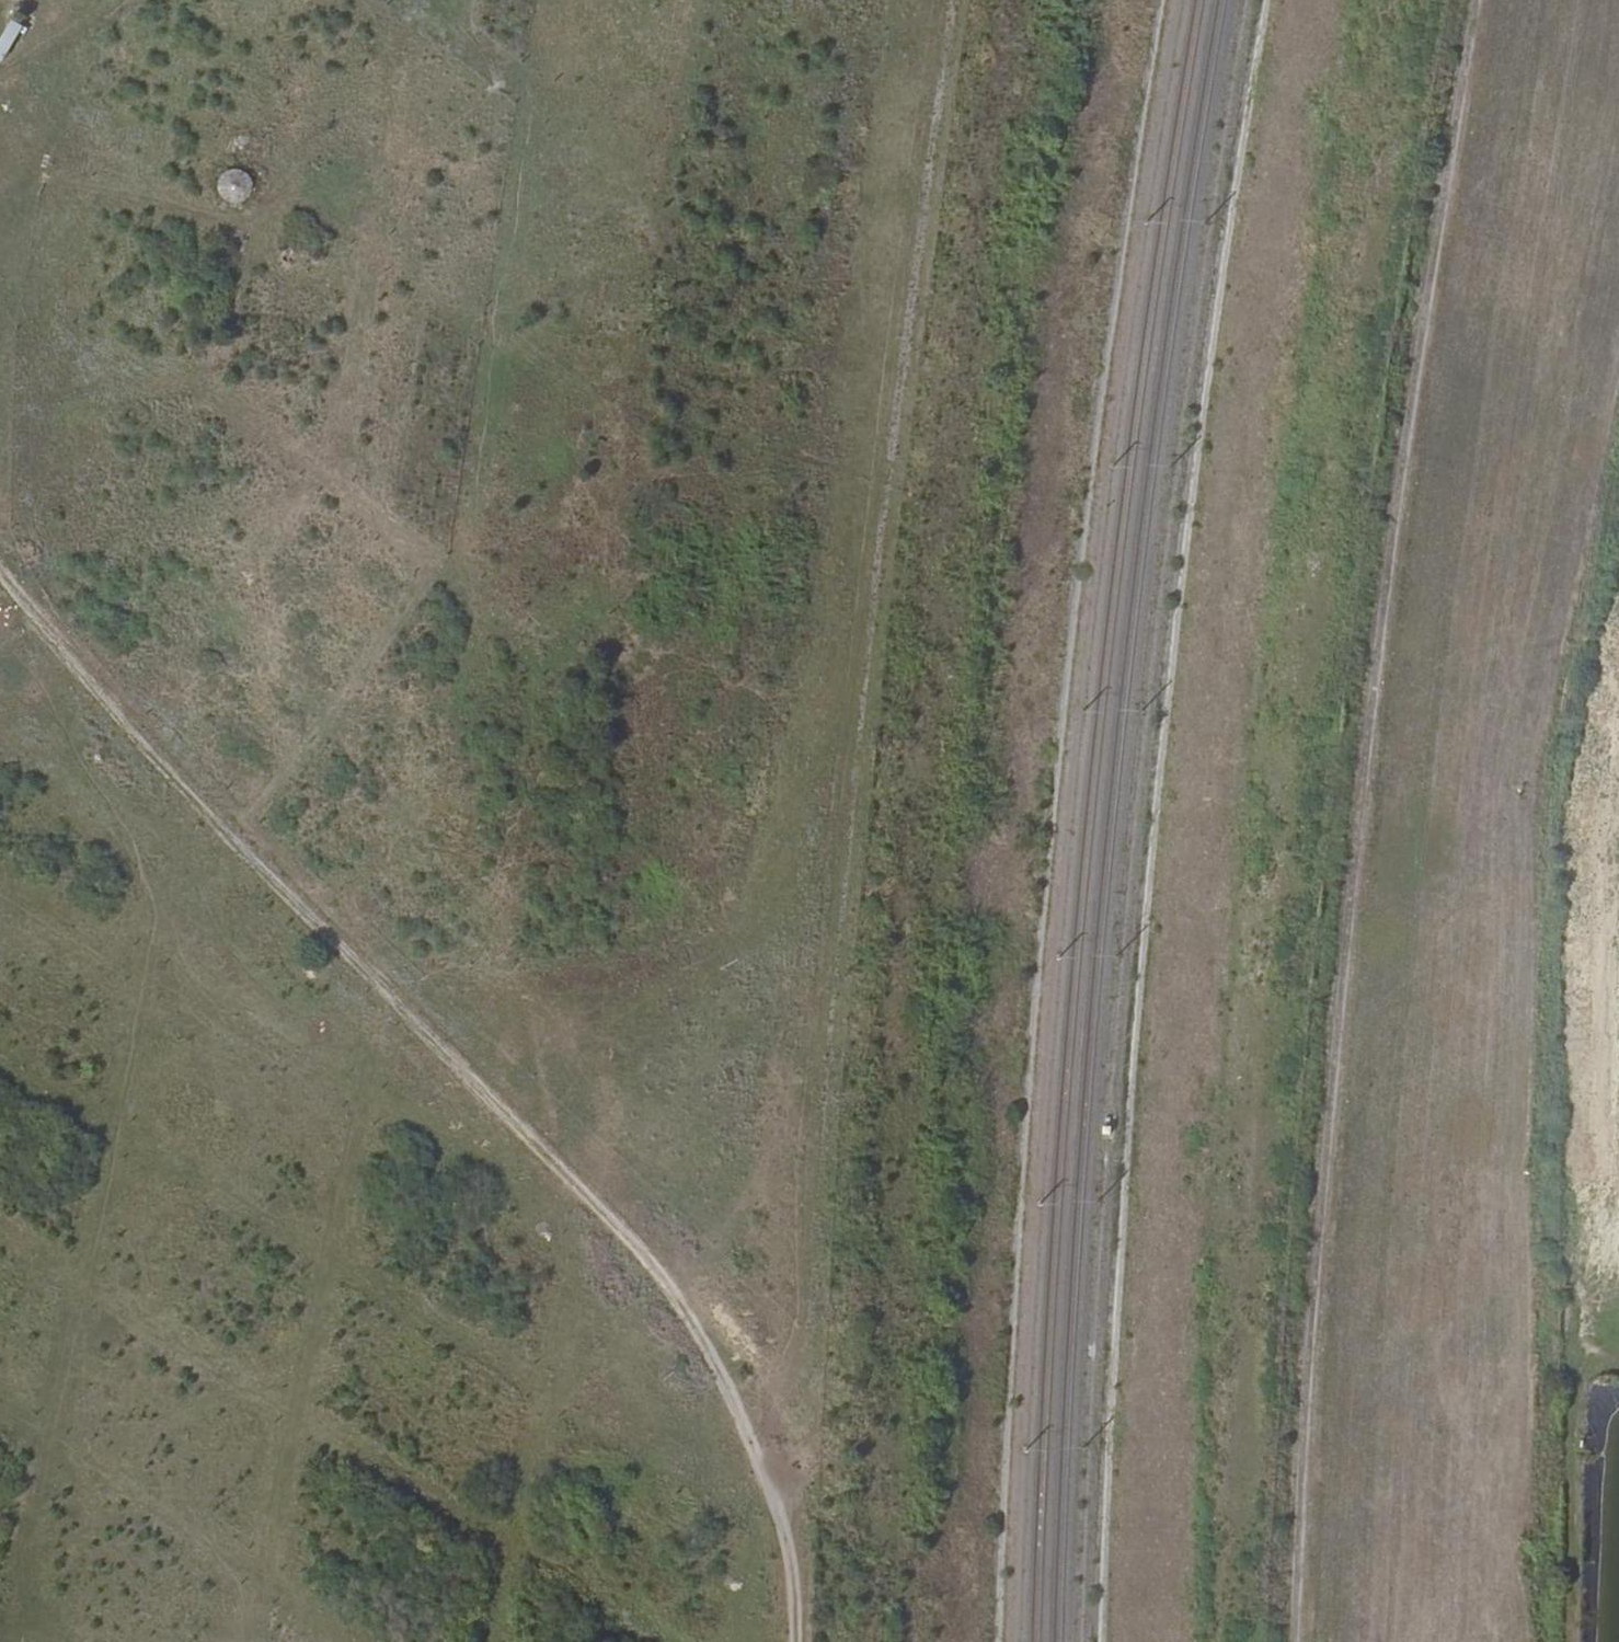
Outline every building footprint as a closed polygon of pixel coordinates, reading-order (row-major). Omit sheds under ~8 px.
[(23,28),(11,21),(0,39),(0,61),(3,62),(23,28)] [(232,209),(255,190),(238,168),(215,187),(232,209)]
